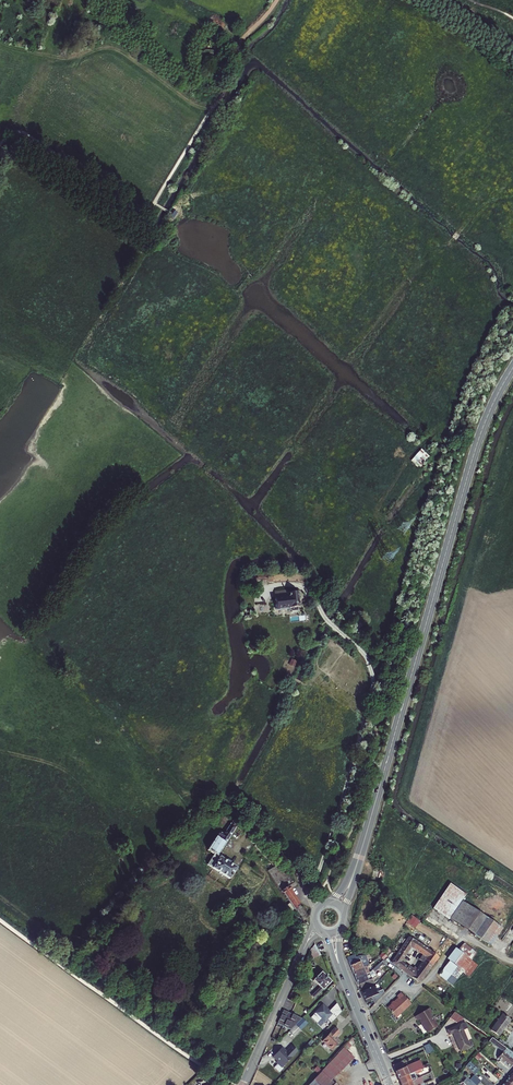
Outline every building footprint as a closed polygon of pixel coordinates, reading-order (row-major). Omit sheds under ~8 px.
[(198,61),(198,63),(202,68),(202,69),(203,69),(204,69),(215,51),(215,50),(214,50),(207,49),(205,49),(204,50),(201,55),(200,55),(200,56),(199,57),(199,58),(197,60),(198,61)] [(428,449),(424,453),(432,461),(436,457),(428,449)] [(286,594),(272,595),(273,612),(289,610),(290,613),(295,612),(295,610),(297,610),(296,594),(286,595),(286,594)] [(231,825),(227,823),(225,825),(229,828),(222,839),(218,837),(216,839),(214,838),(206,853),(210,855),(208,858),(210,860),(206,866),(228,881),(234,872),(217,859),(235,829),(237,827),(237,825),(235,824),(231,825)] [(281,871),(257,845),(253,849),(262,858),(259,861),(261,863),(263,860),(272,869),(266,874),(290,906),(286,909),(292,917),(296,912),(300,908),(285,886),(291,882),(281,871)] [(492,944),(503,926),(462,901),(467,893),(449,882),(433,908),(492,944)] [(298,915),(293,924),(301,930),(305,919),(306,917),(300,908),(296,912),(298,915)] [(412,914),(407,921),(415,927),(421,920),(412,914)] [(411,950),(415,953),(425,959),(417,971),(414,969),(413,971),(412,971),(410,972),(407,977),(418,984),(440,954),(411,936),(391,965),(403,974),(406,969),(400,965),(407,955),(411,950)] [(309,953),(313,960),(320,956),(314,946),(310,952),(309,953)] [(462,974),(470,963),(455,950),(446,961),(449,963),(462,974)] [(350,966),(353,975),(363,971),(366,969),(364,962),(366,961),(366,958),(364,960),(363,961),(362,961),(361,961),(360,961),(358,961),(356,961),(354,961),(351,960),(348,961),(350,966)] [(381,963),(386,968),(389,964),(385,959),(381,963)] [(449,963),(443,971),(456,981),(462,974),(449,963)] [(467,978),(476,967),(470,963),(462,974),(467,978)] [(381,966),(379,964),(372,972),(374,974),(381,966)] [(353,975),(356,981),(369,975),(368,972),(364,974),(363,971),(353,975)] [(456,981),(443,971),(438,977),(451,988),(456,981)] [(313,982),(319,989),(312,996),(315,999),(330,983),(321,974),(313,982)] [(358,987),(359,987),(372,981),(374,979),(373,977),(370,978),(369,975),(356,981),(358,987)] [(374,987),(372,981),(359,987),(362,992),(374,987)] [(375,989),(361,994),(366,1005),(373,1003),(371,1000),(378,997),(375,989)] [(396,1018),(410,1004),(400,994),(396,998),(398,999),(387,1009),(396,1018)] [(322,1006),(310,1019),(316,1025),(320,1020),(324,1023),(326,1021),(330,1024),(341,1012),(335,1004),(327,1012),(325,1011),(326,1010),(322,1006)] [(429,1015),(431,1013),(428,1009),(415,1017),(417,1021),(419,1020),(427,1033),(437,1027),(429,1015)] [(462,1019),(453,1012),(449,1019),(455,1023),(462,1019)] [(510,1021),(502,1015),(491,1030),(498,1036),(510,1021)] [(276,1027),(288,1033),(299,1022),(287,1016),(286,1018),(285,1018),(281,1016),(276,1027)] [(299,1022),(296,1025),(301,1030),(310,1021),(304,1016),(299,1022)] [(466,1029),(464,1023),(446,1030),(448,1035),(452,1033),(459,1051),(468,1047),(461,1031),(466,1029)] [(296,1025),(288,1033),(294,1038),(301,1030),(296,1025)] [(339,1033),(334,1029),(321,1042),(332,1052),(340,1043),(335,1038),(339,1033)] [(362,1041),(360,1036),(353,1039),(362,1062),(370,1059),(369,1056),(362,1041)] [(502,1052),(497,1058),(509,1068),(512,1063),(512,1054),(502,1046),(491,1038),(488,1042),(502,1052)] [(311,1040),(305,1047),(307,1049),(313,1042),(311,1040)] [(428,1044),(423,1046),(426,1054),(434,1051),(428,1044)] [(281,1048),(272,1058),(276,1062),(275,1063),(277,1065),(273,1069),(278,1073),(282,1069),(281,1068),(297,1052),(291,1047),(285,1052),(281,1048)] [(342,1059),(337,1054),(335,1055),(333,1058),(318,1074),(323,1079),(342,1059)] [(477,1066),(479,1065),(471,1059),(468,1063),(475,1069),(477,1066)] [(395,1072),(404,1068),(402,1062),(392,1066),(395,1072)] [(398,1079),(422,1068),(419,1062),(404,1068),(395,1072),(398,1079)] [(477,1070),(475,1069),(468,1063),(464,1067),(473,1075),(477,1070)] [(400,1084),(402,1084),(420,1077),(418,1072),(429,1068),(429,1066),(422,1068),(398,1079),(400,1084)] [(358,1070),(351,1071),(353,1084),(361,1084),(358,1070)] [(323,1079),(318,1074),(314,1079),(308,1084),(329,1084),(323,1079)] [(469,1080),(474,1084),(477,1084),(480,1081),(473,1075),(469,1080)]
